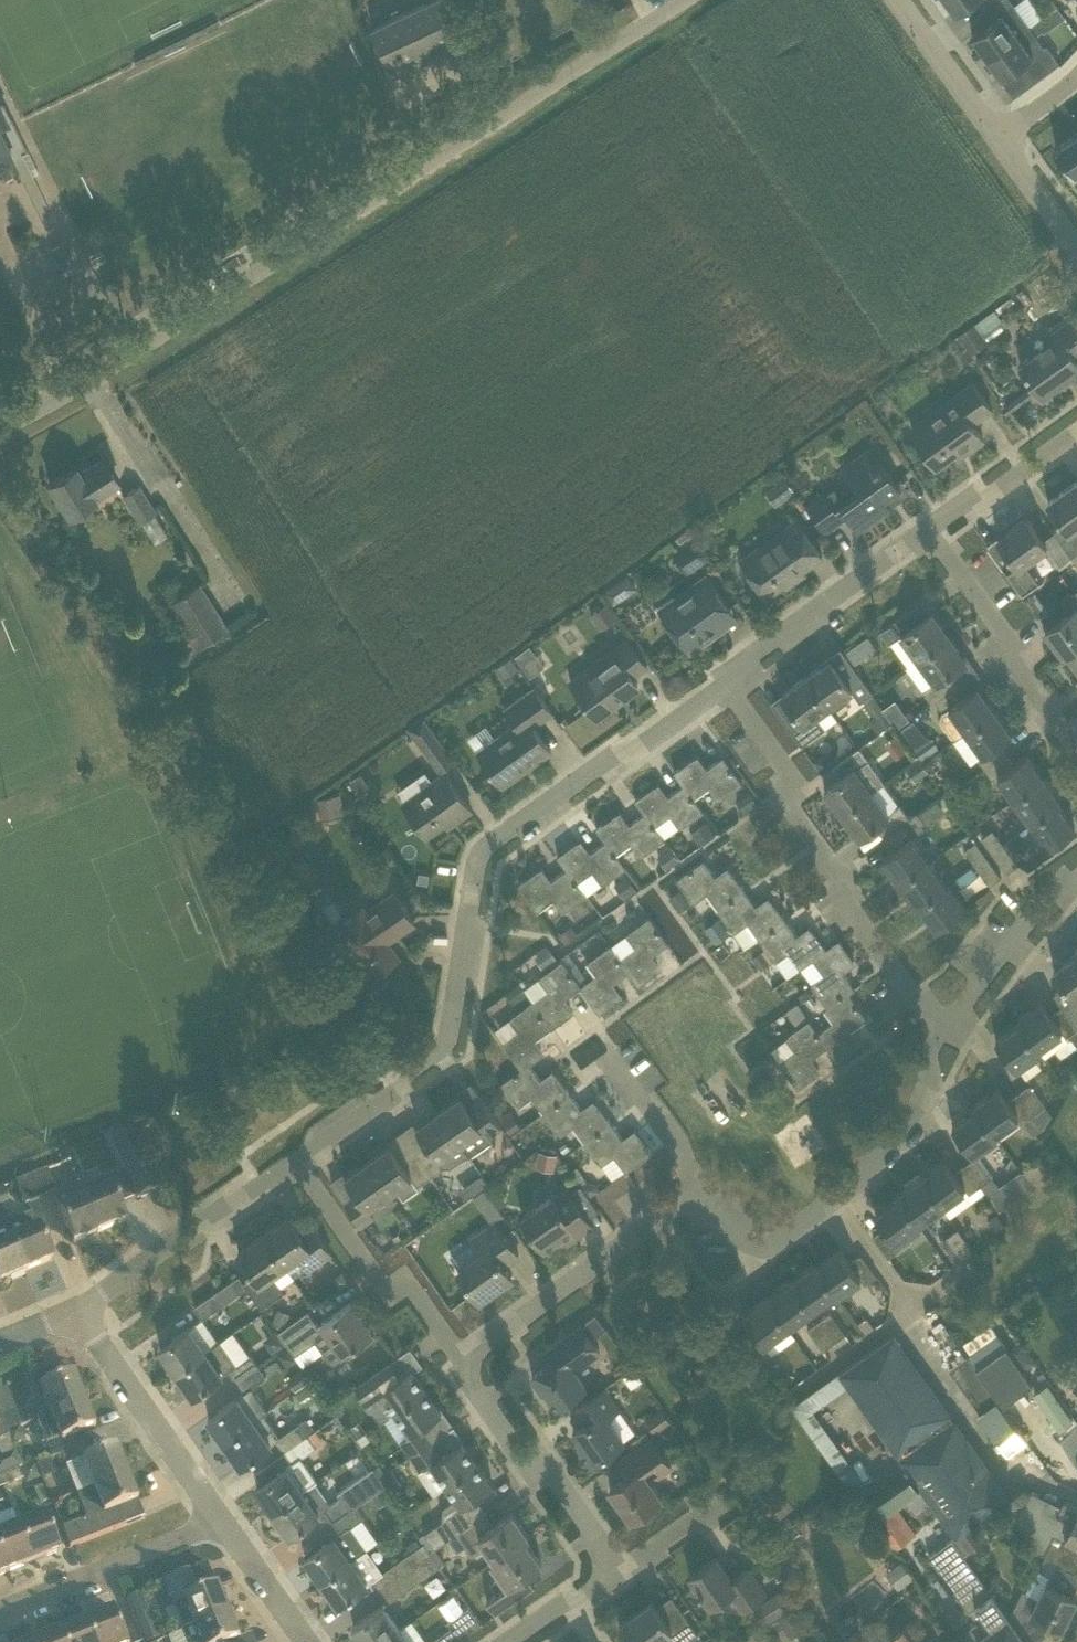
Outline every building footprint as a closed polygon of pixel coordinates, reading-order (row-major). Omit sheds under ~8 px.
[(373,26),(395,75),(467,41),(448,0),(428,0),(373,26)] [(952,6),(953,6),(956,11),(972,0),(948,0),(952,6)] [(984,8),(979,12),(987,23),(972,34),(976,39),(987,55),(1031,24),(1030,23),(1016,2),(1014,0),(995,0),(984,8)] [(984,8),(995,0),(978,0),(984,8)] [(1003,76),(1019,64),(1031,82),(1060,61),(1047,43),(1046,44),(1038,34),(1031,24),(987,55),(999,71),(1003,76)] [(1074,132),(1075,133),(1056,147),(1074,171),(1070,174),(1069,173),(1068,174),(1076,186),(1076,130),(1074,132)] [(6,162),(13,159),(0,133),(0,165),(6,162)] [(974,322),(984,337),(1005,322),(994,308),(974,322)] [(1021,366),(1043,396),(1076,371),(1076,360),(1075,357),(1076,355),(1076,328),(1071,319),(1050,333),(1055,341),(1021,366)] [(974,322),(958,334),(972,353),(988,341),(984,337),(974,322)] [(984,438),(972,423),(992,409),(972,382),(947,400),(950,405),(913,433),(936,465),(964,445),(968,450),(984,438)] [(901,488),(897,482),(895,479),(871,445),(842,466),(860,490),(846,501),(835,487),(826,494),(824,491),(806,505),(825,532),(848,515),(858,529),(890,506),(885,499),(901,488)] [(118,481),(102,456),(79,471),(75,465),(49,481),(69,513),(96,497),(95,496),(118,481)] [(785,476),(766,490),(777,504),(796,490),(785,476)] [(1054,531),(1073,558),(1074,558),(1076,562),(1076,480),(1048,501),(1065,523),(1054,531)] [(138,484),(125,492),(141,518),(154,510),(138,484)] [(1023,594),(1035,585),(1045,578),(1030,557),(1045,546),(1061,567),(1073,558),(1054,531),(1043,539),(1027,516),(998,537),(1014,560),(1003,567),(1023,594)] [(796,518),(741,558),(768,594),(823,555),(796,518)] [(687,573),(709,556),(694,535),(672,552),(687,573)] [(603,591),(613,604),(638,586),(627,572),(603,591)] [(706,574),(660,607),(691,650),(736,617),(706,574)] [(168,601),(197,646),(229,625),(201,581),(168,601)] [(1049,626),(1046,628),(1064,654),(1068,651),(1076,644),(1076,589),(1048,610),(1042,615),(1049,626)] [(1039,617),(1042,615),(1048,610),(1035,591),(1025,598),(1039,617)] [(601,629),(618,617),(607,602),(590,614),(601,629)] [(932,611),(915,623),(914,620),(907,611),(880,630),(889,643),(892,641),(909,664),(920,656),(949,635),(932,611)] [(959,682),(951,670),(967,659),(949,635),(920,656),(907,666),(923,689),(932,701),(935,699),(957,684),(959,682)] [(648,665),(628,638),(608,653),(613,661),(576,688),(597,717),(613,705),(612,703),(638,684),(633,676),(648,665)] [(854,644),(846,650),(854,662),(863,657),(854,644)] [(1068,651),(1076,663),(1076,644),(1068,651)] [(507,678),(520,668),(512,656),(498,666),(507,678)] [(851,689),(860,701),(874,692),(855,665),(843,673),(831,657),(806,675),(828,705),(851,689)] [(802,744),(827,726),(817,713),(828,705),(806,675),(782,692),(788,701),(777,709),(802,744)] [(966,730),(995,709),(978,685),(965,694),(957,684),(935,699),(944,710),(940,718),(954,737),(966,729),(966,730)] [(517,720),(477,749),(500,781),(526,762),(529,766),(552,750),(533,725),(552,711),(534,685),(506,705),(517,720)] [(876,714),(874,722),(880,730),(893,721),(884,708),(876,714)] [(978,757),(985,768),(1007,752),(1000,742),(1012,733),(995,709),(966,730),(983,753),(978,757)] [(455,758),(423,713),(407,725),(438,770),(455,758)] [(914,747),(922,758),(938,746),(931,736),(914,747)] [(842,811),(872,789),(885,780),(860,745),(833,764),(841,776),(825,787),(842,811)] [(1016,798),(1044,777),(1026,753),(1014,762),(1007,752),(985,768),(993,778),(999,774),(1016,798)] [(684,783),(676,789),(695,816),(704,809),(694,796),(710,785),(720,798),(743,782),(723,755),(704,769),(695,756),(674,771),(684,783)] [(821,755),(813,760),(815,762),(821,771),(833,763),(828,756),(821,755)] [(929,770),(920,759),(907,768),(916,780),(929,770)] [(445,771),(403,801),(427,833),(452,815),(455,820),(472,808),(445,771)] [(1032,821),(1029,823),(1030,824),(1058,804),(1061,801),(1044,777),(1016,798),(1032,821)] [(645,811),(637,817),(656,844),(665,837),(655,824),(671,813),(680,826),(695,816),(676,789),(665,797),(656,784),(635,798),(645,811)] [(884,835),(885,834),(911,815),(902,802),(888,812),(872,789),(842,811),(860,836),(876,824),(884,835)] [(749,790),(736,799),(745,810),(757,802),(749,790)] [(321,817),(345,812),(341,792),(318,797),(321,817)] [(1058,804),(1030,824),(1047,848),(1075,827),(1058,804)] [(912,835),(922,828),(924,826),(922,823),(926,821),(918,810),(911,815),(885,834),(895,848),(883,857),(900,881),(929,860),(912,835)] [(632,841),(641,854),(656,844),(637,817),(626,825),(617,812),(597,827),(606,840),(598,845),(617,871),(626,866),(616,852),(632,841)] [(706,820),(691,832),(700,844),(715,833),(706,820)] [(993,828),(981,836),(992,851),(1004,843),(993,828)] [(567,867),(559,873),(578,899),(586,894),(577,880),(593,869),(603,882),(617,871),(598,845),(587,853),(578,840),(558,855),(567,867)] [(976,840),(964,848),(975,863),(987,855),(976,840)] [(1004,843),(992,851),(1007,872),(1018,863),(1004,843)] [(661,853),(657,855),(666,868),(679,859),(670,846),(670,847),(668,844),(659,850),(661,853)] [(975,863),(990,884),(1002,876),(987,855),(975,863)] [(717,905),(743,886),(731,868),(718,878),(704,858),(677,878),(692,898),(705,889),(717,905)] [(929,860),(900,881),(918,905),(921,903),(949,882),(948,881),(946,883),(929,860)] [(578,899),(559,873),(549,881),(539,868),(519,883),(538,910),(554,897),(563,910),(578,899)] [(626,874),(614,882),(625,897),(636,889),(626,874)] [(949,882),(921,903),(938,926),(966,906),(949,882)] [(743,886),(717,905),(733,928),(746,918),(758,935),(784,916),(772,898),(759,907),(743,886)] [(680,888),(669,896),(678,907),(689,899),(680,888)] [(363,904),(337,923),(373,973),(399,954),(387,938),(415,918),(394,890),(367,909),(363,904)] [(619,957),(629,971),(639,984),(659,969),(650,956),(669,942),(650,915),(629,930),(638,943),(620,956),(619,957)] [(788,948),(801,965),(802,967),(815,957),(814,956),(826,947),(812,927),(800,937),(784,916),(758,935),(775,957),(788,948)] [(719,917),(706,927),(714,938),(727,928),(719,917)] [(814,956),(815,957),(828,976),(815,985),(829,1005),(849,991),(855,987),(841,967),(854,958),(839,938),(826,947),(814,956)] [(543,943),(531,954),(543,968),(556,957),(543,943)] [(611,943),(610,944),(590,958),(599,971),(581,985),(581,986),(600,1012),(620,997),(611,984),(629,971),(619,957),(620,956),(611,943)] [(763,949),(752,956),(760,968),(771,961),(769,959),(763,949)] [(1062,1005),(1076,1027),(1076,952),(1054,969),(1065,985),(1054,993),(1062,1005)] [(563,999),(581,986),(581,985),(562,958),(542,973),(551,986),(532,1000),(552,1027),(572,1012),(563,999)] [(521,980),(509,989),(517,1000),(529,992),(525,986),(521,980)] [(807,984),(796,991),(801,998),(812,991),(807,984)] [(817,1032),(827,1045),(837,1059),(858,1044),(848,1031),(868,1017),(849,991),(829,1005),(838,1017),(818,1031),(817,1032)] [(813,993),(802,1001),(812,1015),(824,1007),(813,993)] [(552,1027),(532,1000),(512,1014),(521,1027),(502,1041),(521,1067),(522,1068),(530,1062),(543,1053),(533,1040),(552,1027)] [(1062,1005),(1051,1014),(1042,1001),(1017,1019),(1020,1022),(1040,1051),(1042,1050),(1040,1047),(1063,1030),(1066,1035),(1068,1034),(1076,1046),(1076,1027),(1062,1005)] [(793,1010),(782,1017),(790,1028),(801,1021),(793,1010)] [(817,1032),(818,1031),(809,1018),(788,1033),(798,1046),(779,1060),(798,1087),(819,1072),(809,1059),(827,1045),(817,1032)] [(1040,1051),(1020,1022),(996,1039),(1017,1068),(1040,1051)] [(522,1068),(521,1067),(502,1081),(517,1102),(530,1093),(542,1109),(569,1090),(556,1072),(543,1081),(530,1062),(522,1068)] [(1041,1120),(1045,1126),(1045,1127),(1052,1114),(1046,1105),(1031,1083),(1019,1092),(1039,1121),(1041,1120)] [(974,1104),(976,1108),(994,1133),(995,1133),(1018,1116),(1022,1122),(1024,1121),(1029,1128),(1039,1121),(1019,1092),(1007,1100),(998,1087),(974,1104)] [(569,1090),(542,1109),(559,1132),(572,1122),(583,1138),(610,1119),(597,1101),(584,1110),(569,1090)] [(485,1102),(472,1110),(461,1095),(439,1110),(470,1155),(492,1139),(489,1134),(502,1126),(485,1102)] [(952,1125),(973,1153),(997,1136),(995,1133),(994,1133),(976,1108),(952,1125)] [(510,1133),(521,1126),(510,1109),(499,1116),(510,1133)] [(431,1174),(445,1165),(451,1166),(466,1155),(470,1155),(439,1110),(417,1126),(427,1141),(414,1150),(431,1174)] [(610,1119),(583,1138),(600,1161),(612,1152),(626,1171),(653,1151),(638,1131),(625,1140),(610,1119)] [(156,1126),(145,1130),(155,1154),(166,1150),(156,1126)] [(114,1144),(114,1146),(131,1138),(139,1155),(122,1163),(137,1199),(156,1191),(132,1137),(114,1144)] [(566,1140),(559,1146),(564,1152),(571,1147),(566,1140)] [(91,1148),(102,1174),(119,1167),(108,1141),(91,1148)] [(401,1160),(390,1144),(368,1159),(390,1191),(411,1175),(417,1184),(431,1174),(414,1150),(401,1160)] [(543,1149),(539,1148),(538,1157),(557,1161),(558,1152),(554,1152),(555,1148),(544,1145),(543,1149)] [(980,1184),(992,1176),(977,1155),(965,1163),(980,1184)] [(1041,1158),(1022,1171),(1032,1186),(1065,1163),(1059,1155),(1045,1164),(1041,1158)] [(390,1191),(368,1159),(346,1175),(357,1191),(344,1200),(361,1224),(374,1215),(368,1206),(390,1191)] [(921,1176),(942,1205),(965,1189),(968,1193),(980,1184),(965,1163),(954,1171),(945,1159),(921,1176)] [(47,1171),(32,1177),(42,1199),(56,1193),(47,1171)] [(897,1194),(899,1197),(917,1222),(942,1205),(921,1176),(897,1194)] [(42,1199),(32,1177),(16,1183),(25,1205),(42,1199)] [(112,1189),(110,1190),(107,1182),(83,1193),(86,1200),(100,1232),(125,1221),(112,1189)] [(0,1189),(0,1205),(9,1201),(3,1187),(0,1189)] [(485,1187),(474,1195),(480,1204),(492,1196),(485,1187)] [(553,1194),(522,1215),(545,1247),(574,1227),(578,1233),(592,1223),(567,1188),(554,1197),(553,1194)] [(54,1200),(59,1212),(73,1244),(100,1232),(86,1200),(72,1207),(67,1194),(54,1200)] [(900,1248),(896,1243),(917,1226),(915,1224),(917,1222),(899,1197),(875,1214),(885,1226),(873,1235),(889,1256),(900,1248)] [(1005,1223),(997,1212),(990,1217),(989,1225),(994,1231),(1005,1223)] [(31,1214),(6,1224),(26,1271),(52,1260),(38,1229),(31,1214)] [(299,1254),(309,1267),(331,1252),(315,1228),(304,1236),(289,1215),(264,1232),(285,1263),(299,1254)] [(474,1236),(484,1251),(458,1268),(480,1299),(512,1276),(504,1265),(519,1254),(495,1221),(474,1236)] [(6,1224),(0,1227),(0,1282),(26,1271),(6,1224)] [(956,1262),(973,1249),(958,1228),(941,1240),(956,1262)] [(295,1277),(285,1263),(264,1232),(239,1250),(255,1274),(244,1281),(239,1274),(239,1275),(247,1286),(262,1307),(284,1291),(281,1286),(295,1277)] [(841,1248),(817,1265),(836,1291),(835,1291),(837,1294),(861,1277),(865,1283),(877,1274),(861,1253),(850,1261),(841,1248)] [(812,1308),(835,1291),(836,1291),(817,1265),(815,1262),(791,1280),(812,1308)] [(239,1275),(217,1290),(195,1305),(202,1317),(247,1286),(239,1275)] [(812,1308),(791,1280),(767,1297),(788,1325),(812,1308)] [(752,1327),(742,1334),(758,1355),(762,1361),(772,1353),(764,1342),(788,1325),(767,1297),(743,1314),(752,1327)] [(343,1354),(343,1350),(353,1343),(372,1329),(352,1301),(318,1324),(308,1309),(279,1330),(292,1347),(296,1354),(316,1339),(330,1359),(330,1358),(334,1361),(343,1354)] [(278,1306),(272,1321),(284,1326),(291,1311),(278,1306)] [(830,1311),(819,1319),(835,1341),(846,1332),(830,1311)] [(586,1319),(594,1330),(604,1323),(596,1312),(586,1319)] [(868,1318),(859,1325),(865,1333),(875,1327),(868,1318)] [(819,1319),(808,1327),(823,1349),(835,1341),(819,1319)] [(600,1351),(581,1323),(552,1343),(560,1356),(533,1375),(543,1389),(546,1387),(557,1404),(585,1385),(574,1369),(600,1351)] [(207,1350),(190,1325),(160,1346),(177,1371),(207,1350)] [(268,1335),(267,1344),(272,1351),(285,1342),(276,1329),(268,1335)] [(998,1334),(968,1354),(1003,1403),(1033,1382),(998,1334)] [(228,1369),(236,1381),(259,1365),(251,1353),(237,1363),(220,1339),(219,1340),(219,1341),(207,1350),(177,1371),(193,1394),(223,1373),(222,1373),(228,1369)] [(884,1340),(840,1371),(957,1534),(970,1524),(1000,1503),(884,1340)] [(396,1410),(427,1389),(411,1366),(401,1374),(391,1360),(400,1353),(401,1354),(402,1353),(401,1352),(356,1384),(374,1410),(388,1400),(396,1410)] [(972,1399),(1008,1452),(1027,1439),(1002,1404),(1003,1403),(968,1354),(967,1355),(967,1354),(949,1366),(971,1399),(972,1399)] [(266,1375),(259,1365),(236,1381),(244,1392),(250,1388),(250,1387),(266,1375)] [(40,1390),(50,1415),(83,1401),(73,1375),(61,1379),(56,1367),(30,1377),(36,1391),(40,1390)] [(296,1389),(310,1378),(303,1367),(288,1377),(296,1389)] [(787,1370),(781,1380),(790,1385),(796,1375),(787,1370)] [(312,1379),(295,1391),(301,1399),(318,1387),(312,1379)] [(1048,1382),(1033,1392),(1055,1424),(1058,1429),(1073,1419),(1070,1414),(1048,1382)] [(635,1431),(619,1407),(605,1387),(572,1410),(581,1422),(573,1428),(582,1440),(579,1442),(592,1461),(624,1438),(635,1431)] [(12,1409),(2,1388),(0,1389),(0,1414),(12,1409)] [(427,1389),(396,1410),(411,1433),(401,1440),(411,1455),(434,1438),(424,1424),(442,1411),(427,1389)] [(238,1395),(208,1416),(225,1440),(255,1419),(238,1395)] [(340,1396),(330,1403),(337,1414),(344,1409),(345,1403),(340,1396)] [(83,1401),(50,1415),(37,1420),(52,1459),(61,1455),(61,1456),(87,1446),(82,1434),(94,1429),(83,1401)] [(655,1432),(672,1420),(662,1406),(645,1418),(655,1432)] [(284,1450),(307,1434),(315,1429),(307,1417),(281,1436),(265,1412),(225,1440),(241,1463),(276,1439),(284,1450)] [(682,1434),(674,1423),(662,1431),(670,1442),(682,1434)] [(257,1485),(273,1509),(314,1480),(298,1457),(315,1445),(307,1434),(284,1450),(292,1461),(257,1485)] [(1,1458),(15,1452),(8,1437),(0,1440),(0,1456),(1,1458)] [(620,1459),(630,1473),(610,1487),(631,1516),(661,1494),(652,1481),(672,1467),(651,1437),(620,1459)] [(434,1438),(411,1455),(421,1468),(418,1470),(434,1492),(446,1484),(478,1462),(462,1440),(444,1452),(434,1438)] [(77,1494),(126,1474),(116,1448),(92,1457),(87,1446),(61,1456),(77,1494)] [(15,1452),(1,1458),(8,1473),(18,1469),(22,1468),(17,1458),(15,1452)] [(471,1499),(493,1484),(478,1462),(446,1484),(456,1497),(443,1506),(442,1519),(425,1532),(435,1546),(449,1536),(481,1514),(471,1499)] [(374,1467),(352,1482),(363,1498),(385,1483),(380,1476),(374,1467)] [(385,1472),(380,1476),(385,1483),(390,1491),(402,1482),(392,1467),(385,1472)] [(0,1477),(0,1480),(3,1487),(22,1478),(18,1469),(8,1473),(0,1477)] [(878,1506),(913,1486),(904,1470),(869,1491),(878,1506)] [(87,1521),(63,1530),(69,1548),(124,1526),(117,1509),(137,1502),(126,1474),(77,1494),(87,1521)] [(325,1508),(333,1520),(356,1503),(363,1498),(352,1482),(338,1492),(341,1496),(330,1504),(314,1480),(273,1509),(290,1533),(325,1508)] [(383,1486),(372,1494),(378,1505),(390,1497),(383,1486)] [(1062,1504),(1033,1490),(1008,1507),(1038,1549),(1076,1568),(1076,1505),(1064,1499),(1062,1504)] [(835,1493),(821,1503),(822,1505),(827,1513),(842,1502),(836,1495),(835,1493)] [(368,1547),(352,1523),(364,1515),(356,1503),(333,1520),(341,1530),(305,1555),(322,1579),(362,1551),(368,1547)] [(896,1546),(910,1537),(889,1508),(876,1517),(896,1546)] [(512,1511),(496,1522),(486,1529),(478,1518),(487,1511),(487,1510),(481,1514),(449,1536),(458,1549),(465,1544),(472,1553),(486,1543),(496,1557),(528,1534),(512,1511)] [(7,1574),(33,1563),(19,1526),(17,1527),(12,1513),(0,1518),(0,1556),(7,1574)] [(59,1553),(45,1516),(19,1526),(33,1563),(59,1553)] [(957,1534),(952,1537),(966,1556),(983,1543),(970,1524),(957,1534)] [(498,1591),(487,1598),(496,1612),(534,1585),(526,1573),(542,1562),(525,1538),(529,1536),(528,1534),(496,1557),(492,1559),(502,1573),(491,1581),(498,1591)] [(966,1556),(952,1537),(929,1554),(978,1622),(970,1627),(978,1638),(977,1638),(980,1641),(1027,1641),(966,1556)] [(338,1602),(372,1579),(379,1590),(433,1553),(425,1541),(384,1570),(368,1547),(362,1551),(322,1579),(323,1580),(319,1583),(327,1595),(331,1592),(338,1602)] [(433,1553),(379,1590),(387,1602),(441,1564),(433,1553)] [(749,1567),(733,1579),(716,1555),(689,1574),(711,1605),(730,1591),(742,1608),(766,1591),(749,1567)] [(902,1586),(915,1577),(903,1561),(891,1570),(902,1586)] [(175,1605),(186,1631),(230,1613),(220,1586),(210,1590),(200,1594),(190,1571),(166,1581),(175,1605)] [(1023,1588),(1011,1612),(1033,1641),(1058,1624),(1062,1626),(1076,1596),(1047,1581),(1039,1596),(1023,1588)] [(781,1588),(752,1607),(764,1625),(793,1605),(781,1588)] [(439,1600),(448,1616),(462,1607),(452,1592),(439,1600)] [(143,1593),(129,1599),(134,1611),(143,1608),(146,1600),(143,1593)] [(699,1633),(678,1603),(663,1614),(653,1600),(620,1622),(634,1641),(654,1641),(664,1635),(669,1641),(686,1641),(699,1633)] [(383,1603),(353,1625),(365,1641),(379,1641),(400,1628),(383,1603)] [(451,1626),(429,1641),(453,1641),(481,1622),(469,1606),(447,1621),(451,1626)] [(795,1607),(779,1618),(785,1626),(792,1637),(796,1634),(808,1625),(795,1607)] [(99,1641),(129,1641),(117,1610),(90,1621),(99,1641)] [(186,1631),(183,1633),(187,1641),(236,1641),(241,1640),(230,1613),(186,1631)] [(90,1621),(64,1631),(69,1641),(99,1641),(90,1621)] [(898,1641),(923,1641),(907,1621),(891,1633),(898,1641)] [(142,1632),(146,1641),(152,1641),(161,1638),(158,1631),(151,1628),(142,1632)] [(379,1641),(410,1641),(400,1628),(379,1641)] [(64,1631),(38,1641),(39,1641),(69,1641),(64,1631)] [(763,1641),(781,1641),(779,1635),(772,1632),(766,1635),(763,1641)]
